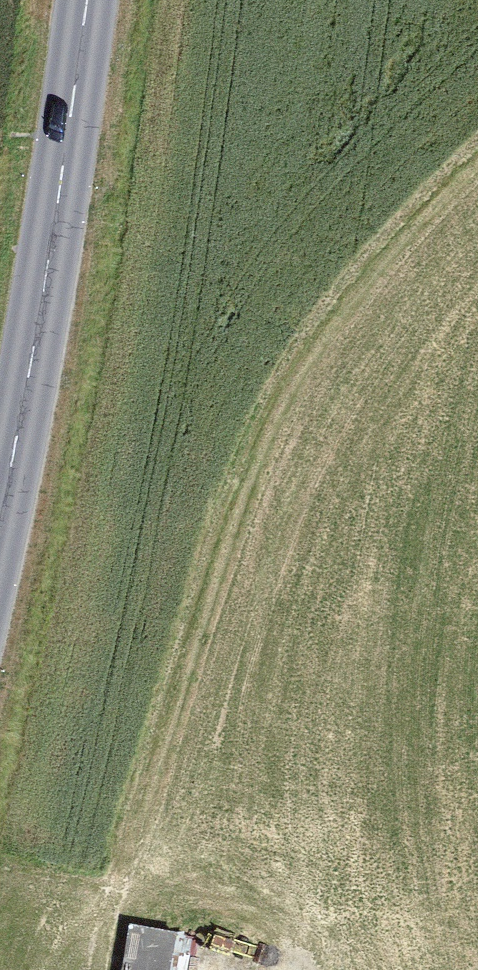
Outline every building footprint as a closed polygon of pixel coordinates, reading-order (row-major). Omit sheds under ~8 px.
[(177,921),(136,919),(133,969),(174,969),(177,921)]
